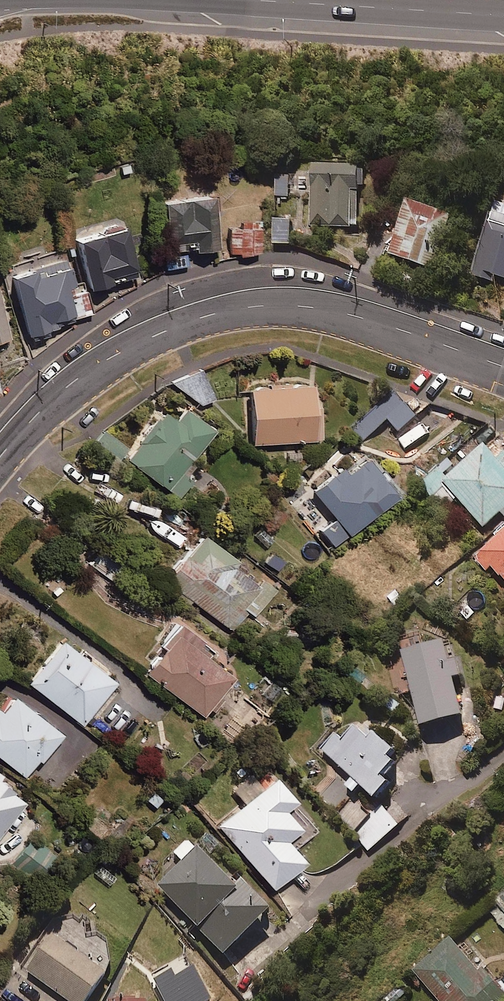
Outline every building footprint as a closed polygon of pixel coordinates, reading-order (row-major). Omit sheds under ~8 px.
[(310,164),(308,225),(357,225),(356,166),(310,164)] [(289,174),(276,174),(276,195),(289,195),(289,174)] [(449,213),(404,197),(388,251),(429,267),(449,213)] [(218,199),(167,203),(173,252),(221,250),(218,199)] [(237,218),(238,227),(228,227),(230,255),(258,253),(256,225),(252,225),(251,217),(237,218)] [(292,244),(293,220),(271,219),(270,243),(292,244)] [(486,219),(472,267),(503,278),(503,225),(486,219)] [(125,227),(77,239),(89,289),(139,277),(125,227)] [(68,263),(14,277),(29,336),(82,320),(68,263)] [(10,341),(0,309),(0,344),(10,341)] [(214,398),(200,368),(182,377),(196,406),(214,398)] [(311,382),(248,386),(252,443),(315,439),(311,382)] [(418,415),(395,391),(357,426),(367,437),(387,419),(399,432),(418,415)] [(214,428),(183,405),(173,417),(162,409),(126,458),(180,498),(193,480),(181,471),(214,428)] [(486,443),(458,468),(449,458),(423,480),(435,494),(444,486),(481,529),(503,509),(503,454),(499,458),(486,443)] [(397,493),(364,455),(348,469),(328,473),(312,487),(337,517),(321,531),(334,546),(397,493)] [(273,591),(202,531),(168,570),(197,595),(192,600),(232,633),(249,613),(253,615),(273,591)] [(475,557),(486,570),(492,565),(503,579),(503,531),(475,557)] [(123,568),(99,550),(89,564),(113,582),(123,568)] [(198,639),(176,623),(142,668),(203,715),(233,675),(193,645),(198,639)] [(424,646),(421,634),(401,639),(422,724),(465,714),(456,676),(463,674),(459,657),(452,659),(447,640),(424,646)] [(115,681),(59,638),(26,681),(82,723),(115,681)] [(9,692),(0,704),(0,757),(26,777),(61,733),(9,692)] [(274,715),(244,693),(218,727),(237,741),(250,723),(262,732),(274,715)] [(371,738),(357,727),(346,741),(337,734),(323,751),(378,796),(390,781),(383,775),(396,760),(390,755),(396,748),(376,732),(371,738)] [(295,799),(275,776),(218,825),(271,886),(303,859),(293,847),(315,828),(292,802),(295,799)] [(0,780),(0,832),(25,799),(0,780)] [(399,823),(378,800),(353,823),(374,846),(399,823)] [(55,854),(31,837),(12,864),(36,880),(55,854)] [(237,891),(190,840),(173,856),(181,865),(158,886),(223,955),(270,911),(245,884),(237,891)] [(496,901),(500,907),(492,913),(503,928),(503,894),(496,901)] [(52,936),(26,973),(66,1000),(86,1000),(105,974),(52,936)] [(452,937),(415,971),(441,1000),(503,1000),(503,988),(485,967),(482,970),(452,937)] [(165,1000),(206,1000),(210,999),(194,964),(175,975),(169,967),(153,976),(165,1000)]
